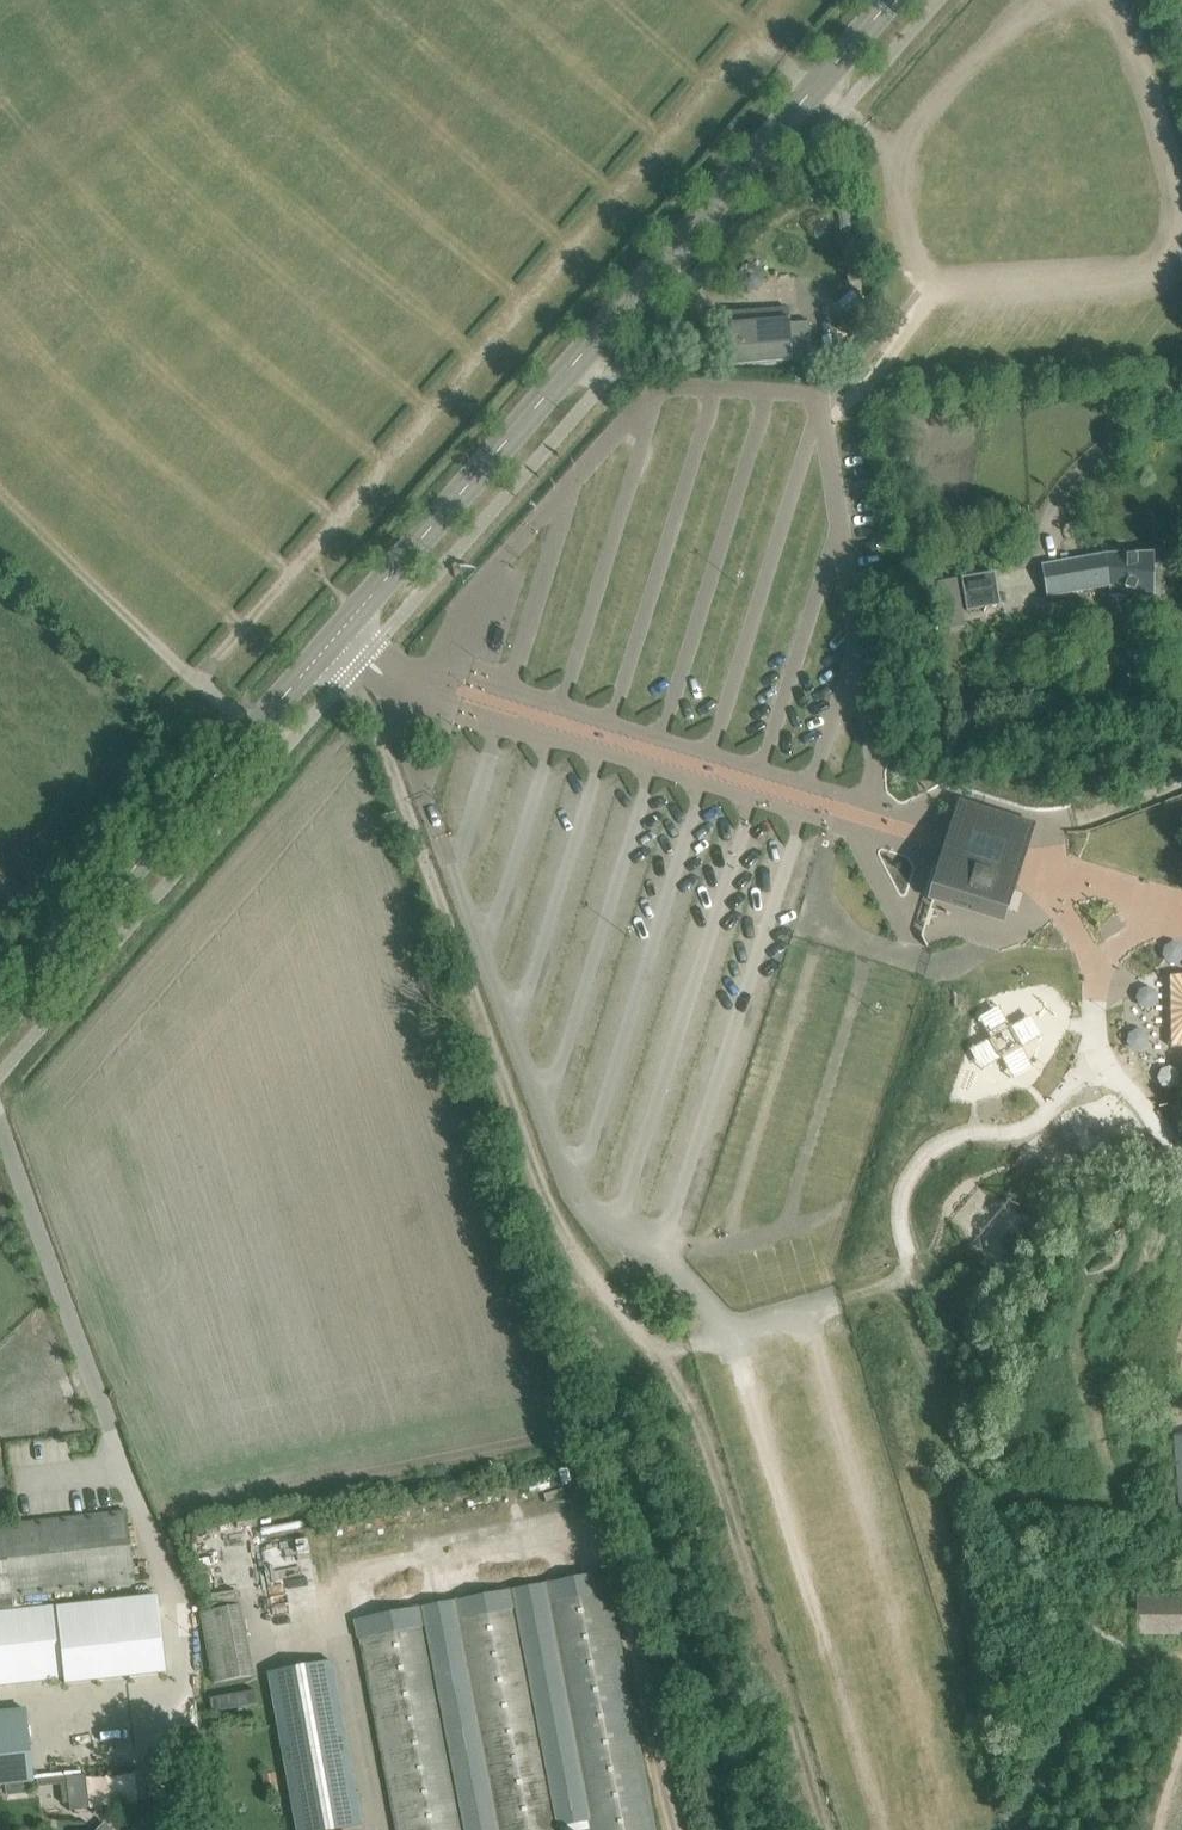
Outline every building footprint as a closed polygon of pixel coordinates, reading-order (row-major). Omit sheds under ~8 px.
[(862,251),(845,254),(849,283),(867,280),(862,251)] [(734,364),(812,358),(811,341),(852,338),(849,304),(809,307),(810,322),(791,323),(790,309),(730,313),(734,364)] [(1107,553),(1042,564),(1048,597),(1110,587),(1110,596),(1127,596),(1127,593),(1141,598),(1154,603),(1154,553),(1107,553)] [(968,611),(1001,605),(995,572),(962,578),(968,611)] [(945,628),(967,624),(958,577),(937,581),(945,628)] [(945,861),(935,895),(1003,916),(1014,882),(1019,865),(1024,849),(1031,827),(962,806),(955,828),(950,844),(945,861)] [(1040,1037),(1033,1016),(1007,1024),(1002,1006),(979,1013),(988,1040),(972,1045),(979,1066),(1005,1058),(1009,1073),(1029,1067),(1021,1043),(1040,1037)] [(1181,1059),(1181,1017),(1159,1013),(1153,1055),(1181,1059)] [(1173,1432),(1179,1509),(1181,1509),(1181,1432),(1173,1432)] [(0,1524),(0,1600),(13,1598),(90,1589),(109,1587),(124,1586),(136,1584),(128,1510),(15,1522),(0,1524)] [(543,1584),(588,1823),(590,1829),(656,1829),(607,1572),(543,1584)] [(453,1602),(496,1829),(562,1829),(562,1828),(588,1823),(543,1584),(453,1602)] [(1140,1592),(1141,1612),(1181,1611),(1181,1591),(1140,1592)] [(64,1679),(65,1685),(167,1673),(158,1593),(69,1602),(14,1609),(13,1598),(0,1600),(0,1686),(64,1679)] [(453,1602),(357,1620),(397,1829),(496,1829),(453,1602)] [(213,1682),(254,1674),(241,1604),(199,1612),(213,1682)] [(273,1672),(300,1829),(343,1829),(361,1827),(332,1662),(273,1672)] [(213,1712),(259,1704),(256,1690),(211,1698),(213,1712)] [(35,1782),(27,1710),(0,1713),(0,1786),(35,1782)] [(139,1768),(45,1778),(49,1817),(143,1807),(139,1768)]
